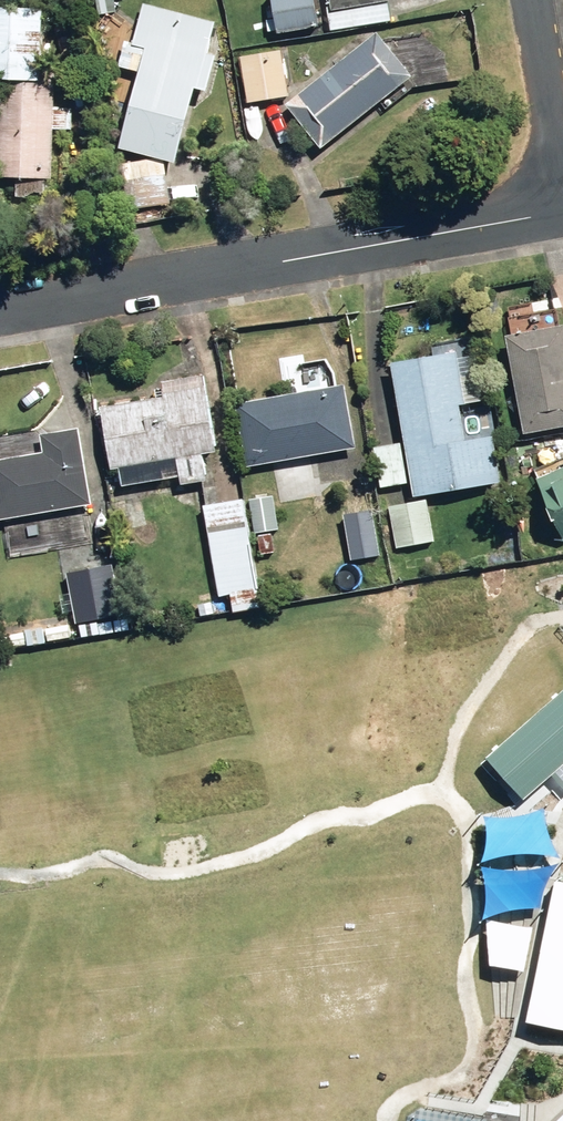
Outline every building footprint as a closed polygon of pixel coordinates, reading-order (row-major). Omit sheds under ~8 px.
[(113,10),(121,10),(120,0),(112,0),(113,10)] [(311,0),(270,0),(276,35),(315,29),(311,0)] [(334,32),(391,23),(387,0),(328,0),(334,32)] [(127,148),(186,162),(205,87),(216,90),(225,54),(215,52),(223,21),(149,2),(140,38),(131,35),(123,66),(149,73),(140,105),(138,105),(127,148)] [(62,178),(64,127),(77,127),(78,107),(96,104),(91,75),(70,78),(73,106),(63,106),(64,72),(52,72),(54,8),(0,5),(0,71),(2,72),(0,126),(0,176),(62,178)] [(375,36),(286,108),(320,149),(409,78),(375,36)] [(238,58),(244,104),(287,99),(280,53),(238,58)] [(142,162),(143,200),(173,199),(172,161),(142,162)] [(532,433),(562,428),(562,327),(516,335),(532,433)] [(400,361),(421,497),(509,483),(502,435),(474,439),(469,402),(489,399),(485,374),(471,376),(467,350),(400,361)] [(126,468),(130,486),(188,476),(189,484),(217,479),(212,452),(225,449),(212,373),(170,380),(173,396),(110,406),(121,469),(126,468)] [(243,403),(255,467),(365,447),(353,383),(243,403)] [(4,521),(100,504),(86,427),(46,435),(49,450),(0,460),(0,498),(4,521)] [(381,447),(388,487),(414,483),(407,442),(381,447)] [(562,516),(562,470),(546,478),(562,516)] [(236,594),(239,613),(268,608),(256,543),(259,543),(252,498),(210,505),(226,596),(236,594)] [(396,505),(403,546),(440,541),(434,499),(396,505)] [(350,514),(358,560),(387,556),(380,510),(350,514)] [(264,535),(266,554),(280,553),(278,533),(264,535)] [(86,622),(88,636),(107,633),(104,618),(126,614),(118,565),(73,572),(81,624),(86,622)] [(203,604),(205,615),(219,613),(217,601),(203,604)] [(118,619),(118,629),(133,629),(133,619),(118,619)] [(51,626),(53,640),(76,637),(74,623),(51,626)] [(5,635),(8,648),(32,644),(29,631),(5,635)] [(522,800),(550,777),(562,791),(562,692),(487,759),(522,800)] [(556,885),(526,1021),(530,1022),(562,1028),(562,886),(556,885)] [(531,928),(487,921),(492,967),(522,971),(531,928)]
